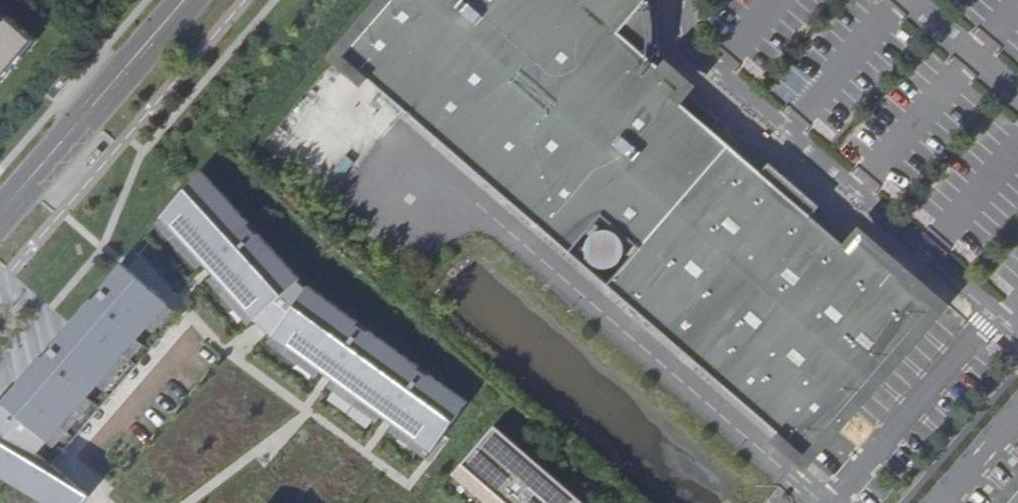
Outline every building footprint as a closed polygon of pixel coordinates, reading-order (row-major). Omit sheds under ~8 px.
[(340,58),(806,457),(936,306),(860,241),(850,251),(811,216),(820,206),(769,163),(760,173),(674,98),(682,87),(650,62),(655,55),(660,57),(656,4),(653,5),(647,0),(390,0),(340,58)] [(42,40),(15,16),(9,23),(2,16),(7,9),(0,3),(0,89),(42,40)] [(435,456),(471,406),(306,287),(195,160),(154,214),(266,337),(435,456)] [(132,255),(72,324),(0,406),(0,475),(42,502),(83,502),(91,494),(44,464),(187,302),(132,255)] [(585,495),(495,417),(458,458),(510,502),(589,502),(585,495)] [(1006,502),(1017,502),(1017,489),(1006,502)]
